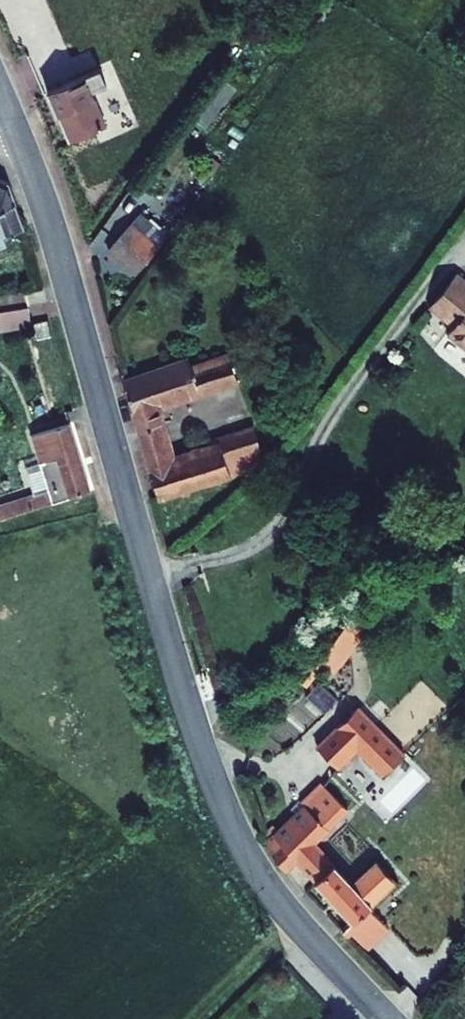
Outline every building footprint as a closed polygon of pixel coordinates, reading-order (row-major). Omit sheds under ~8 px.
[(115,64),(43,96),(53,119),(91,102),(88,94),(121,79),(115,64)] [(16,225),(8,201),(1,183),(0,183),(0,231),(16,225)] [(153,252),(125,229),(104,256),(132,279),(153,252)] [(464,278),(437,314),(460,332),(455,340),(464,348),(464,279),(464,278)] [(28,312),(31,311),(27,296),(0,303),(0,319),(28,312)] [(0,319),(0,325),(3,336),(32,328),(28,312),(0,319)] [(190,368),(187,361),(122,383),(154,504),(262,470),(253,438),(169,465),(157,414),(233,387),(225,358),(190,368)] [(46,435),(34,439),(52,496),(0,512),(0,524),(88,495),(67,428),(46,435)] [(318,659),(335,673),(362,640),(344,626),(318,659)] [(325,711),(339,698),(321,680),(308,693),(325,711)] [(392,747),(342,704),(305,746),(327,765),(345,744),(373,769),(392,747)] [(315,784),(312,788),(265,842),(282,873),(284,870),(290,864),(306,879),(325,860),(308,844),(341,806),(315,784)] [(353,888),(325,860),(306,879),(349,923),(388,881),(373,866),(353,888)]
